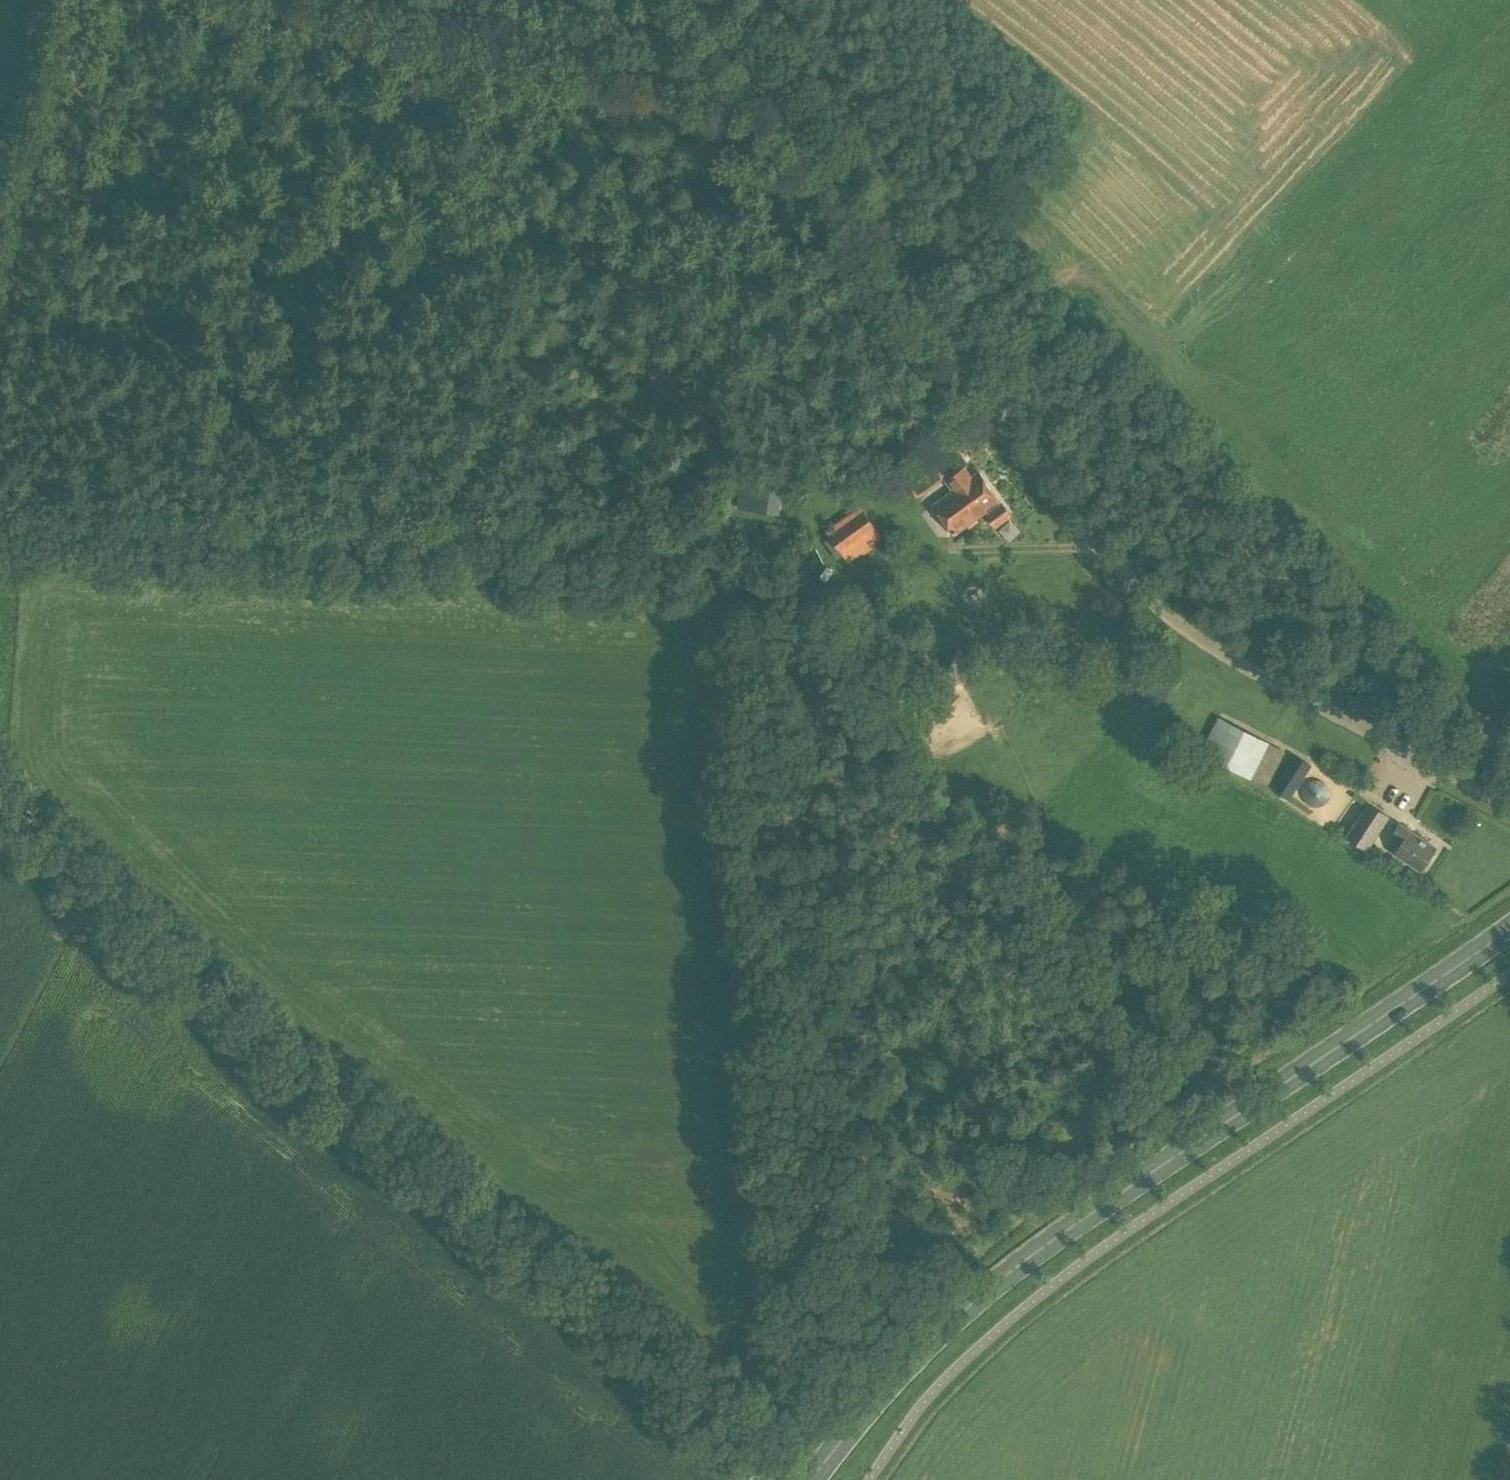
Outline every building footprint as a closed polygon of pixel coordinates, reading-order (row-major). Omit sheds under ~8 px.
[(893,460),(894,461),(901,470),(900,471),(918,495),(944,476),(926,452),(913,462),(905,451),(893,460)] [(946,480),(953,490),(933,504),(954,533),(984,512),(996,528),(1012,516),(1000,500),(978,471),(970,477),(967,473),(968,472),(964,467),(946,480)] [(877,529),(863,509),(841,525),(839,522),(827,532),(841,551),(852,543),(855,545),(877,529)] [(956,691),(974,656),(966,651),(951,645),(932,680),(946,686),(956,691)] [(915,658),(903,658),(902,670),(915,670),(915,658)] [(1269,786),(1286,751),(1217,716),(1200,751),(1269,786)] [(1289,799),(1312,764),(1294,752),(1271,787),(1289,799)] [(1313,809),(1333,813),(1337,796),(1317,791),(1313,809)] [(1367,849),(1389,815),(1369,802),(1347,836),(1367,849)] [(1425,868),(1431,859),(1429,857),(1436,846),(1400,822),(1392,834),(1402,841),(1395,853),(1421,870),(1423,867),(1425,868)]
